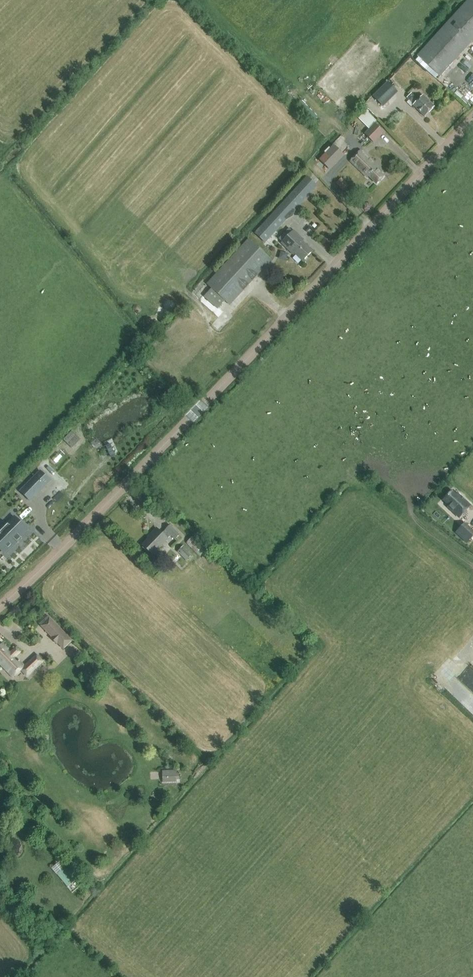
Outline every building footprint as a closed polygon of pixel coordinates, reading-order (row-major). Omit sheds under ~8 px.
[(417,56),(440,77),(472,41),(472,0),(468,0),(417,56)] [(398,93),(387,82),(372,97),(383,108),(398,93)] [(409,100),(407,102),(411,106),(413,105),(424,116),(434,107),(423,95),(417,100),(411,93),(406,98),(409,100)] [(378,139),(384,133),(374,123),(369,129),(378,139)] [(345,156),(333,145),(319,160),(330,171),(345,156)] [(368,176),(377,184),(384,176),(381,173),(383,172),(360,150),(350,161),(367,177),(368,176)] [(317,186),(306,177),(255,233),(265,242),(317,186)] [(339,182),(345,189),(350,184),(345,177),(339,182)] [(294,254),(303,262),(313,251),(302,241),(303,240),(294,231),(285,239),(283,237),(279,240),(282,243),(281,243),(293,255),(294,254)] [(248,239),(206,284),(211,288),(204,297),(207,294),(220,305),(217,309),(225,301),(229,305),(271,260),(248,239)] [(64,440),(71,447),(80,439),(72,432),(64,440)] [(110,445),(110,444),(106,446),(110,457),(115,455),(110,445)] [(37,492),(47,481),(37,472),(27,482),(37,492)] [(24,514),(36,527),(55,509),(46,500),(58,489),(50,480),(27,501),(32,507),(24,514)] [(449,506),(447,507),(459,518),(470,506),(457,493),(456,495),(452,491),(443,500),(449,506)] [(16,541),(19,538),(20,539),(21,538),(20,537),(27,530),(14,517),(0,532),(0,549),(4,553),(16,541),(17,542),(16,541)] [(456,533),(467,543),(472,536),(472,531),(465,523),(456,533)] [(179,535),(170,526),(162,534),(156,528),(147,538),(148,539),(142,545),(152,555),(171,536),(175,539),(179,535)] [(200,557),(207,550),(193,536),(186,543),(200,557)] [(180,551),(190,560),(196,553),(186,545),(180,551)] [(51,637),(50,638),(57,645),(58,644),(63,650),(72,641),(55,623),(46,632),(51,637)] [(20,652),(16,648),(11,653),(2,644),(0,646),(0,664),(12,677),(19,670),(26,678),(44,662),(37,654),(24,666),(15,657),(20,652)] [(176,770),(162,771),(163,784),(180,783),(179,773),(177,774),(176,770)] [(70,887),(79,879),(68,866),(59,873),(70,887)]
